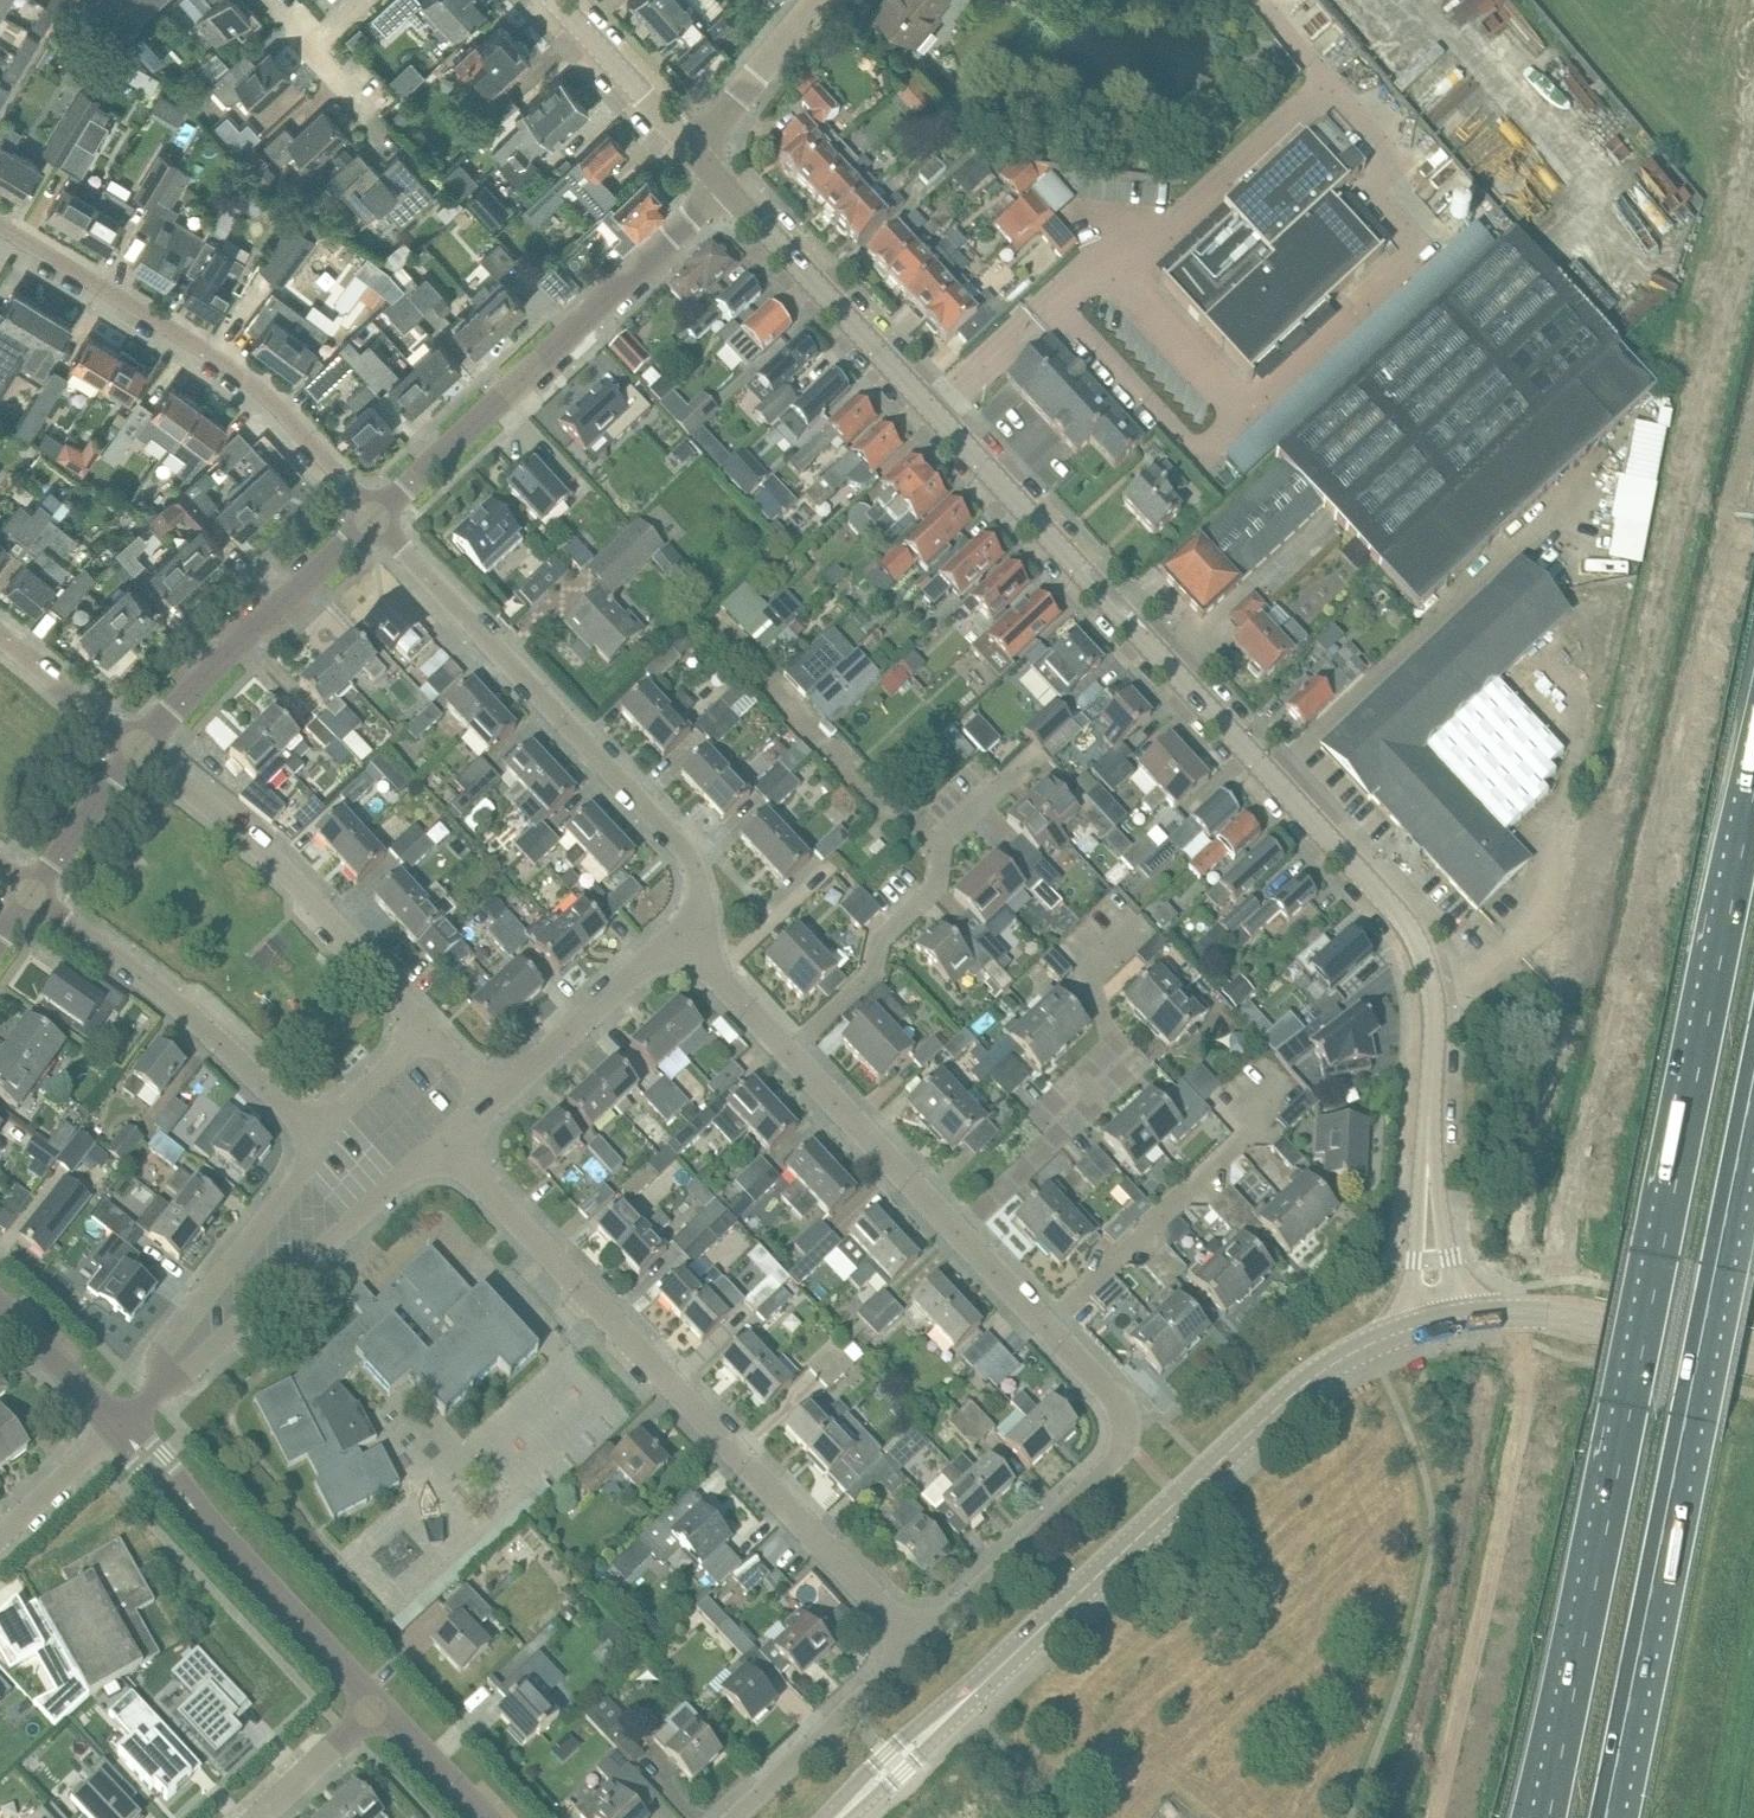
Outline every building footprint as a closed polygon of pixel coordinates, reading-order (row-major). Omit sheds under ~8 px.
[(120,39),(162,0),(84,0),(120,39)] [(211,4),(196,18),(218,41),(233,27),(242,38),(262,20),(251,9),(249,11),(239,0),(207,0),(211,4)] [(408,13),(419,25),(428,17),(435,25),(440,21),(454,36),(488,3),(485,0),(422,0),(421,1),(421,0),(390,0),(372,17),(387,33),(408,13)] [(649,21),(667,4),(668,5),(674,0),(632,0),(630,2),(649,21)] [(649,21),(663,37),(672,28),(683,41),(699,27),(708,19),(722,4),(718,0),(674,0),(668,5),(667,4),(649,21)] [(946,0),(882,0),(875,9),(893,24),(918,46),(919,45),(925,50),(938,33),(933,29),(945,15),(938,9),(946,0)] [(55,13),(44,6),(32,25),(44,33),(55,13)] [(715,40),(737,20),(726,9),(696,37),(678,53),(694,71),(721,47),(715,40)] [(83,12),(79,31),(93,34),(97,15),(83,12)] [(471,74),(474,77),(474,81),(480,88),(484,88),(489,93),(498,85),(502,89),(518,74),(514,69),(529,55),(503,26),(480,46),(475,41),(454,61),(468,77),(471,74)] [(357,30),(347,40),(354,47),(364,38),(357,30)] [(27,34),(15,54),(27,61),(39,41),(27,34)] [(143,36),(130,49),(151,70),(163,58),(143,36)] [(1276,45),(1259,59),(1272,74),(1259,85),(1271,98),(1300,73),(1276,45)] [(230,66),(188,104),(195,113),(211,98),(207,94),(213,89),(226,103),(233,103),(245,92),(258,107),(274,93),(292,77),(269,52),(247,72),(236,60),(230,66)] [(27,61),(15,54),(2,75),(14,82),(27,61)] [(399,70),(388,81),(402,96),(413,86),(399,70)] [(512,158),(578,101),(559,80),(515,120),(521,126),(495,150),(506,162),(512,158)] [(10,90),(0,84),(0,106),(10,90)] [(80,89),(44,150),(62,161),(99,100),(80,89)] [(796,180),(826,153),(838,142),(823,126),(838,112),(818,90),(802,105),(812,116),(803,123),(783,141),(784,143),(778,149),(786,158),(780,163),(796,180)] [(483,115),(494,127),(518,105),(507,93),(483,115)] [(502,162),(498,166),(518,188),(539,167),(530,157),(531,156),(531,155),(536,150),(542,156),(571,129),(589,113),(578,101),(561,118),(556,112),(520,145),(519,144),(510,152),(510,154),(503,160),(502,162)] [(47,213),(78,231),(95,203),(103,190),(74,173),(90,148),(94,150),(109,126),(104,123),(107,118),(95,111),(92,116),(91,115),(61,165),(73,172),(65,185),(47,213)] [(264,146),(281,164),(295,150),(311,168),(345,136),(353,144),(353,143),(323,111),(295,137),(285,126),(268,142),(264,146)] [(1162,280),(1161,281),(1252,380),(1253,379),(1250,375),(1274,353),(1277,357),(1279,356),(1275,352),(1299,330),(1302,334),(1304,333),(1300,329),(1324,307),(1327,311),(1329,309),(1326,306),(1383,252),(1382,251),(1379,254),(1365,240),(1369,237),(1368,235),(1364,238),(1351,224),(1355,221),(1353,220),(1350,223),(1336,208),(1340,205),(1339,204),(1335,207),(1330,201),(1365,169),(1322,122),(1244,194),(1242,191),(1223,209),(1231,217),(1230,217),(1234,220),(1218,235),(1214,232),(1213,233),(1216,237),(1200,251),(1197,248),(1196,249),(1199,252),(1183,267),(1180,264),(1178,265),(1181,269),(1165,283),(1162,280)] [(22,198),(41,167),(11,149),(21,133),(7,124),(0,135),(0,184),(22,198)] [(962,134),(973,146),(980,140),(969,128),(962,134)] [(591,148),(524,213),(532,222),(569,185),(597,215),(618,197),(604,182),(598,177),(626,151),(608,132),(591,148)] [(796,180),(816,201),(862,158),(857,162),(838,142),(826,153),(796,180)] [(239,159),(264,185),(277,174),(267,163),(269,160),(255,145),(239,159)] [(434,196),(398,156),(379,174),(359,150),(324,183),(338,198),(344,192),(368,219),(383,206),(401,226),(434,196)] [(164,154),(138,196),(153,204),(154,206),(159,198),(179,167),(180,164),(178,163),(164,154)] [(976,156),(965,166),(980,182),(991,172),(976,156)] [(862,158),(816,201),(835,222),(864,195),(876,184),(864,171),(870,166),(862,158)] [(918,174),(928,185),(945,169),(935,158),(918,174)] [(990,168),(1019,196),(1053,167),(1020,163),(1011,172),(1006,167),(1005,169),(996,161),(990,168)] [(191,174),(179,167),(159,198),(171,206),(191,174)] [(1051,173),(1031,191),(1054,216),(1074,199),(1051,173)] [(626,223),(617,232),(620,236),(613,243),(622,253),(640,237),(638,235),(649,225),(647,223),(666,205),(658,196),(660,195),(646,179),(613,208),(626,223)] [(486,184),(467,201),(491,227),(510,210),(488,186),(486,184)] [(95,203),(78,231),(108,249),(125,221),(135,205),(104,187),(103,190),(95,203)] [(864,195),(835,222),(857,246),(875,229),(904,203),(896,195),(878,211),(864,195)] [(1011,244),(1046,213),(1030,196),(996,227),(1011,244)] [(185,264),(202,237),(163,213),(132,264),(165,284),(180,258),(185,261),(184,264),(185,264)] [(1046,213),(1032,225),(1033,226),(1038,233),(1061,258),(1075,245),(1046,213)] [(263,255),(254,270),(255,271),(259,265),(283,281),(314,236),(316,237),(320,231),(298,214),(293,222),(289,219),(264,256),(263,255)] [(867,256),(887,278),(916,252),(904,239),(921,223),(913,214),(884,240),(867,256)] [(575,238),(586,251),(608,230),(597,218),(575,238)] [(1381,568),(1619,349),(1516,236),(1294,439),(1276,455),(1283,462),(1161,575),(1202,618),(1324,505),(1381,568)] [(196,276),(184,295),(199,305),(197,309),(210,317),(213,313),(215,314),(227,294),(246,263),(206,239),(186,271),(196,276)] [(887,278),(907,299),(957,253),(945,240),(937,248),(929,240),(916,252),(887,278)] [(331,248),(330,254),(332,260),(338,264),(344,263),(349,259),(351,252),(348,246),(342,243),(336,244),(331,248)] [(481,259),(497,276),(515,259),(499,243),(481,259)] [(675,291),(686,302),(701,288),(705,293),(733,267),(726,259),(712,244),(669,285),(675,291)] [(907,299),(927,321),(968,284),(960,274),(969,266),(957,253),(907,299)] [(551,265),(537,279),(558,302),(564,307),(579,294),(551,265)] [(408,293),(407,293),(425,312),(433,305),(442,314),(452,304),(426,276),(419,283),(408,293)] [(743,277),(686,330),(697,342),(725,315),(731,322),(760,295),(743,277)] [(471,296),(479,305),(501,329),(526,306),(500,278),(489,288),(485,284),(471,296)] [(968,284),(927,321),(947,343),(956,334),(967,346),(993,322),(982,310),(993,301),(985,292),(980,296),(968,284)] [(0,310),(0,399),(19,368),(44,384),(53,370),(46,366),(71,325),(15,290),(2,311),(0,310)] [(317,346),(327,332),(271,290),(258,308),(244,327),(245,328),(246,327),(258,336),(252,344),(254,345),(254,344),(295,375),(296,376),(304,365),(314,373),(324,360),(314,352),(318,347),(317,346)] [(406,290),(384,310),(404,332),(425,312),(407,293),(408,293),(406,290)] [(501,329),(479,305),(466,317),(463,313),(452,324),(477,351),(501,329)] [(725,348),(746,370),(773,344),(790,328),(769,305),(751,322),(725,348)] [(610,348),(626,365),(635,374),(651,359),(626,332),(610,348)] [(94,392),(102,380),(118,353),(89,335),(73,362),(86,370),(81,379),(80,382),(82,385),(94,392)] [(339,348),(349,359),(351,357),(353,360),(351,362),(353,365),(369,382),(376,389),(382,382),(410,412),(424,400),(423,399),(435,388),(413,364),(401,376),(369,342),(360,350),(349,338),(339,348)] [(773,394),(754,412),(767,425),(778,414),(794,400),(785,390),(793,382),(791,380),(816,357),(813,353),(815,350),(805,339),(802,342),(799,338),(757,376),(773,394)] [(1007,378),(1076,453),(1090,440),(1115,467),(1144,440),(1049,339),(1007,378)] [(438,341),(413,364),(435,388),(447,378),(461,365),(438,341)] [(1656,393),(1619,349),(1381,568),(1419,610),(1656,393)] [(306,382),(305,383),(318,398),(353,365),(351,362),(340,350),(322,367),(306,382)] [(118,353),(102,380),(132,398),(148,371),(118,353)] [(16,431),(31,440),(38,429),(68,377),(53,368),(53,370),(44,384),(16,431)] [(789,411),(808,430),(831,408),(849,391),(831,372),(789,411)] [(649,390),(661,402),(679,386),(667,373),(649,390)] [(359,412),(345,425),(368,451),(393,428),(370,403),(380,394),(376,389),(369,382),(348,401),(359,412)] [(153,412),(137,433),(147,440),(151,434),(170,447),(180,433),(199,406),(171,385),(152,412),(153,412)] [(602,385),(560,425),(586,452),(604,436),(613,445),(651,410),(630,388),(617,401),(602,385)] [(673,419),(690,437),(701,427),(719,410),(702,392),(673,419)] [(839,416),(789,464),(800,476),(839,439),(845,446),(857,435),(874,419),(857,400),(839,416)] [(103,423),(115,430),(125,413),(113,406),(103,423)] [(180,433),(170,447),(186,460),(177,471),(189,480),(227,426),(199,406),(180,433)] [(1630,424),(1620,479),(1653,486),(1664,431),(1630,424)] [(701,427),(690,437),(700,448),(711,438),(701,427)] [(875,478),(871,473),(882,463),(900,446),(881,427),(853,452),(852,451),(835,467),(806,495),(819,510),(836,494),(834,492),(848,479),(852,482),(860,486),(868,484),(875,478)] [(101,453),(114,462),(131,439),(118,429),(101,453)] [(221,447),(214,454),(228,469),(244,454),(252,445),(239,431),(221,447)] [(67,439),(56,456),(85,472),(96,457),(67,439)] [(683,444),(673,454),(681,464),(692,453),(683,444)] [(722,450),(711,460),(721,471),(732,460),(722,450)] [(723,473),(745,497),(767,476),(744,452),(723,473)] [(252,472),(240,483),(265,510),(277,499),(278,500),(291,487),(260,454),(252,462),(252,472)] [(875,528),(875,529),(929,478),(911,458),(882,485),(890,494),(872,512),(864,506),(858,506),(854,509),(849,514),(848,518),(848,521),(850,525),(863,539),(875,528)] [(1180,512),(1170,502),(1187,487),(1165,463),(1122,502),(1154,537),(1180,512)] [(553,473),(547,479),(534,465),(508,490),(541,525),(573,495),(553,473)] [(207,469),(184,489),(185,490),(207,513),(218,504),(205,489),(215,480),(207,469)] [(875,529),(884,538),(909,515),(916,522),(927,511),(945,495),(929,478),(875,529)] [(232,499),(219,511),(241,534),(254,522),(254,521),(265,510),(240,483),(228,494),(232,499)] [(152,520),(151,521),(162,533),(175,523),(185,514),(194,524),(207,513),(185,490),(162,511),(152,520)] [(765,491),(750,505),(768,524),(783,510),(765,491)] [(3,554),(9,546),(17,535),(27,543),(51,515),(59,504),(46,494),(32,511),(21,502),(0,528),(0,557),(3,554)] [(905,543),(899,548),(914,565),(917,562),(926,572),(949,550),(945,545),(952,538),(970,522),(950,501),(926,524),(905,543)] [(151,506),(144,512),(152,520),(162,511),(157,506),(151,506)] [(521,540),(506,524),(490,507),(454,540),(472,560),(473,559),(486,573),(504,556),(521,540)] [(51,515),(27,543),(37,552),(28,563),(27,563),(8,587),(35,610),(50,591),(55,585),(55,584),(68,568),(41,547),(47,538),(65,553),(78,537),(51,515)] [(775,522),(769,528),(784,543),(790,538),(775,522)] [(593,588),(598,593),(606,600),(662,549),(639,524),(606,554),(589,570),(600,582),(593,588)] [(202,527),(177,550),(199,572),(210,562),(210,563),(224,550),(202,527)] [(139,532),(116,553),(124,561),(134,572),(135,573),(145,564),(136,554),(149,542),(139,532)] [(978,579),(1002,557),(983,536),(965,552),(921,593),(934,607),(951,591),(949,590),(951,588),(962,599),(980,582),(978,579)] [(575,540),(563,551),(581,570),(593,559),(575,540)] [(879,567),(878,568),(894,586),(915,566),(914,565),(899,548),(896,551),(886,560),(879,567)] [(199,572),(177,550),(152,574),(173,597),(187,584),(186,584),(199,572)] [(537,578),(520,594),(532,608),(569,575),(555,559),(547,566),(551,570),(539,581),(537,578)] [(124,561),(115,569),(126,580),(134,572),(124,561)] [(1437,867),(1435,869),(1448,883),(1450,881),(1477,910),(1529,861),(1503,833),(1547,792),(1540,785),(1554,772),(1548,765),(1562,752),(1496,682),(1570,614),(1521,562),(1321,747),(1323,748),(1326,745),(1372,795),(1368,798),(1370,799),(1372,797),(1437,867)] [(87,564),(74,576),(88,587),(99,577),(87,564)] [(963,606),(971,615),(979,607),(991,620),(1010,601),(1028,585),(1008,564),(991,580),(963,606)] [(88,587),(74,576),(50,606),(64,617),(88,587)] [(746,584),(720,607),(742,630),(767,607),(746,584)] [(129,587),(106,608),(130,634),(137,628),(139,629),(154,615),(129,587)] [(606,600),(598,593),(565,624),(579,639),(583,635),(608,663),(626,647),(642,632),(628,617),(624,621),(606,600)] [(979,642),(971,650),(983,663),(998,649),(1010,662),(1029,644),(1058,617),(1055,614),(1058,612),(1048,601),(1045,604),(1038,595),(1025,607),(1022,604),(1005,620),(990,634),(989,633),(979,642)] [(1252,664),(1248,668),(1258,679),(1261,675),(1264,678),(1307,638),(1291,621),(1289,622),(1275,606),(1268,614),(1260,605),(1251,595),(1228,617),(1246,636),(1235,646),(1252,664)] [(396,649),(410,663),(432,642),(419,628),(419,627),(392,598),(369,620),(396,649)] [(767,607),(742,630),(763,652),(788,629),(795,622),(775,600),(767,607)] [(130,634),(106,608),(82,631),(107,658),(123,644),(122,642),(130,634)] [(693,628),(645,673),(655,684),(681,659),(679,657),(701,637),(693,628)] [(352,636),(326,660),(352,688),(349,684),(363,672),(374,684),(386,673),(375,661),(375,660),(352,636)] [(1041,643),(1025,658),(1033,667),(1031,669),(1060,700),(1077,684),(1078,685),(1101,663),(1076,636),(1053,657),(1049,652),(1041,643)] [(820,638),(783,673),(806,697),(843,663),(820,638)] [(1286,709),(1304,728),(1321,712),(1367,669),(1357,658),(1361,655),(1351,644),(1331,661),(1339,670),(1322,685),(1317,680),(1286,709)] [(843,663),(806,697),(815,707),(832,725),(883,678),(857,650),(843,663)] [(352,688),(326,660),(300,685),(322,709),(323,709),(327,713),(318,722),(341,745),(361,726),(338,701),(352,688)] [(450,661),(426,684),(439,697),(463,675),(450,661)] [(446,707),(468,731),(494,706),(472,683),(446,707)] [(620,712),(642,735),(668,710),(647,687),(620,712)] [(1102,782),(1124,761),(1131,755),(1121,744),(1150,717),(1129,694),(1100,721),(1111,732),(1104,739),(1113,749),(1091,770),(1102,782)] [(668,710),(642,735),(664,758),(690,733),(679,721),(695,706),(684,695),(668,710)] [(720,700),(694,725),(705,736),(731,711),(720,700)] [(1024,730),(1042,749),(1072,720),(1054,702),(1024,730)] [(494,706),(468,731),(489,753),(515,729),(494,706)] [(407,730),(417,740),(442,717),(432,707),(407,730)] [(908,731),(924,748),(948,727),(932,709),(908,731)] [(261,723),(251,733),(278,761),(279,760),(286,768),(294,776),(304,766),(291,753),(303,741),(273,711),(272,713),(273,714),(263,725),(261,723)] [(731,711),(705,736),(715,747),(741,722),(731,711)] [(966,728),(963,731),(985,754),(988,751),(1001,739),(978,716),(966,728)] [(1079,716),(1070,724),(1080,734),(1089,725),(1079,716)] [(336,742),(317,721),(307,731),(326,751),(336,742)] [(231,753),(230,755),(256,781),(239,798),(275,826),(287,811),(265,789),(286,768),(279,760),(278,761),(251,733),(241,743),(243,745),(233,755),(231,753)] [(348,749),(362,764),(373,753),(359,738),(348,749)] [(1142,802),(1143,804),(1190,760),(1170,739),(1137,769),(1156,790),(1142,802)] [(336,742),(326,751),(341,767),(352,757),(341,745),(336,742)] [(513,807),(527,794),(553,769),(531,746),(505,771),(517,784),(504,797),(513,807)] [(680,775),(702,799),(728,774),(707,750),(697,759),(680,775)] [(451,805),(452,806),(491,768),(480,758),(455,782),(465,792),(451,805)] [(1190,760),(1143,804),(1152,813),(1166,800),(1175,810),(1208,780),(1190,760)] [(1124,761),(1102,782),(1112,792),(1134,772),(1124,761)] [(755,788),(765,799),(791,775),(781,764),(755,788)] [(491,768),(452,806),(462,817),(501,779),(491,768)] [(527,794),(513,807),(532,828),(535,830),(543,823),(549,817),(557,809),(575,792),(553,769),(527,794)] [(341,797),(352,809),(379,785),(368,773),(341,797)] [(398,773),(387,783),(399,795),(409,784),(398,773)] [(728,774),(702,799),(723,821),(741,805),(749,797),(728,774)] [(791,775),(765,799),(775,810),(801,786),(791,775)] [(1047,782),(1027,801),(1069,845),(1071,844),(1065,839),(1079,826),(1083,830),(1089,824),(1104,840),(1115,830),(1094,807),(1082,818),(1079,814),(1078,815),(1047,782)] [(1098,786),(1085,798),(1093,807),(1106,795),(1098,786)] [(1220,792),(1142,864),(1152,875),(1201,830),(1209,839),(1239,812),(1220,792)] [(1069,845),(1027,801),(1007,820),(1038,853),(1048,844),(1059,855),(1069,845)] [(586,857),(587,857),(612,832),(591,809),(565,834),(576,846),(566,855),(566,861),(573,869),(586,857)] [(315,835),(337,860),(364,835),(342,811),(315,835)] [(740,838),(761,861),(787,837),(766,814),(740,838)] [(1189,867),(1200,879),(1228,853),(1234,859),(1260,836),(1243,817),(1189,867)] [(532,828),(514,845),(525,856),(551,831),(543,823),(535,830),(532,828)] [(389,849),(400,860),(427,836),(416,825),(389,849)] [(813,851),(814,852),(824,862),(850,838),(840,827),(813,851)] [(551,831),(525,856),(535,867),(561,843),(551,831)] [(612,832),(587,857),(608,880),(634,856),(612,832)] [(364,835),(337,860),(358,882),(384,857),(364,835)] [(427,836),(400,860),(410,872),(437,847),(427,836)] [(1121,859),(1133,872),(1157,849),(1145,836),(1121,859)] [(787,837),(761,861),(783,884),(809,860),(787,837)] [(1206,896),(1217,908),(1230,896),(1236,903),(1283,860),(1265,841),(1206,896)] [(994,856),(974,876),(1005,908),(1025,889),(994,856)] [(1029,869),(1041,882),(1061,903),(1062,902),(1051,891),(1061,881),(1040,858),(1029,869)] [(374,899),(396,923),(422,899),(401,875),(374,899)] [(1005,908),(974,876),(954,895),(985,928),(1005,908)] [(1249,940),(1242,934),(1245,932),(1252,940),(1282,913),(1289,921),(1316,896),(1298,877),(1229,941),(1237,951),(1249,940)] [(630,878),(608,899),(607,899),(619,912),(642,891),(630,878)] [(1061,903),(1041,882),(1030,892),(1051,913),(1061,903)] [(417,945),(435,966),(462,942),(432,909),(445,896),(436,886),(422,899),(396,923),(416,946),(417,945)] [(580,905),(559,926),(583,952),(606,931),(603,927),(619,912),(607,899),(608,899),(596,886),(585,897),(582,894),(576,901),(580,905)] [(861,889),(851,898),(871,920),(881,911),(861,889)] [(494,896),(482,907),(495,921),(507,910),(494,896)] [(851,898),(840,908),(861,930),(871,920),(851,898)] [(1249,900),(1220,927),(1229,938),(1259,910),(1249,900)] [(1167,905),(1152,919),(1163,931),(1178,918),(1167,905)] [(508,912),(496,923),(521,948),(529,940),(525,936),(528,934),(508,912)] [(528,934),(525,936),(529,940),(536,947),(544,956),(560,973),(583,952),(559,926),(548,915),(528,934)] [(496,923),(485,932),(510,959),(521,948),(496,923)] [(976,943),(975,944),(978,947),(968,957),(938,926),(916,948),(948,981),(962,967),(973,979),(981,971),(989,979),(985,984),(992,991),(990,994),(995,999),(1002,992),(1003,994),(1014,983),(1008,977),(976,943)] [(765,961),(784,982),(817,950),(798,930),(765,961)] [(987,933),(976,943),(1008,977),(1016,969),(1005,957),(1007,954),(987,933)] [(1136,955),(1147,966),(1169,945),(1159,934),(1136,955)] [(1323,937),(1295,962),(1309,981),(1315,977),(1328,995),(1370,963),(1347,934),(1332,948),(1323,937)] [(462,942),(435,966),(445,976),(471,952),(462,942)] [(1198,944),(1186,955),(1197,967),(1209,956),(1198,944)] [(847,981),(817,950),(784,982),(803,1002),(824,981),(835,992),(847,981)] [(1041,960),(1062,982),(1073,972),(1052,950),(1041,960)] [(518,963),(495,985),(519,1011),(542,990),(518,963)] [(1126,1002),(1148,1025),(1180,994),(1169,983),(1177,975),(1166,964),(1126,1002)] [(42,1001),(62,1015),(84,1030),(102,1004),(117,1015),(126,1002),(99,984),(91,995),(61,974),(42,1001)] [(519,1011),(495,985),(472,1006),(496,1032),(519,1011)] [(842,1043),(860,1062),(893,1031),(908,1017),(889,997),(892,995),(882,985),(860,1005),(870,1015),(842,1043)] [(1047,1006),(1034,1018),(1063,1049),(1087,1027),(1049,987),(1039,997),(1047,1006)] [(1180,994),(1148,1025),(1170,1048),(1210,1010),(1201,1000),(1193,1008),(1180,994)] [(678,1002),(654,1024),(679,1050),(702,1029),(678,1002)] [(1250,1003),(1238,1013),(1249,1026),(1261,1015),(1250,1003)] [(1304,1031),(1275,1053),(1289,1071),(1315,1051),(1322,1060),(1320,1062),(1323,1079),(1371,1070),(1369,1061),(1374,1060),(1370,1038),(1377,1032),(1372,1025),(1376,1022),(1368,1011),(1364,1014),(1359,1008),(1344,1019),(1335,1007),(1304,1031)] [(1290,1015),(1262,1039),(1266,1043),(1272,1050),(1275,1053),(1304,1031),(1290,1015)] [(1063,1049),(1034,1018),(1021,1029),(1013,1021),(1003,1030),(1040,1070),(1063,1049)] [(28,1020),(10,1046),(32,1062),(23,1074),(40,1087),(53,1096),(60,1087),(47,1078),(50,1073),(45,1069),(63,1045),(48,1034),(28,1020)] [(679,1050),(654,1024),(631,1045),(655,1071),(679,1050)] [(912,1059),(922,1070),(943,1050),(953,1061),(975,1040),(965,1029),(944,1049),(934,1039),(912,1059)] [(893,1031),(860,1062),(879,1083),(913,1051),(893,1031)] [(10,1046),(9,1047),(13,1049),(5,1060),(2,1058),(0,1060),(0,1097),(17,1109),(28,1094),(33,1098),(40,1087),(23,1074),(32,1062),(10,1046)] [(123,1090),(135,1099),(145,1086),(160,1097),(184,1067),(181,1065),(170,1057),(171,1056),(158,1046),(123,1090)] [(1009,1055),(998,1065),(1019,1087),(1030,1077),(1009,1055)] [(614,1061),(590,1082),(616,1110),(639,1089),(614,1061)] [(708,1087),(718,1099),(735,1083),(744,1074),(734,1063),(708,1087)] [(998,1065),(988,1076),(1008,1097),(1019,1087),(998,1065)] [(1201,1066),(1183,1082),(1203,1105),(1204,1104),(1221,1088),(1201,1066)] [(909,1106),(930,1129),(962,1099),(950,1087),(959,1079),(949,1068),(909,1106)] [(665,1078),(654,1088),(678,1114),(689,1103),(665,1078)] [(616,1110),(590,1082),(567,1104),(592,1131),(616,1110)] [(1150,1094),(1127,1116),(1157,1148),(1169,1136),(1177,1144),(1188,1134),(1211,1113),(1204,1104),(1203,1105),(1183,1082),(1172,1093),(1164,1100),(1165,1101),(1160,1105),(1150,1094)] [(708,1108),(692,1124),(667,1146),(678,1157),(712,1125),(731,1146),(774,1106),(752,1083),(743,1092),(735,1083),(718,1099),(708,1108)] [(678,1114),(654,1088),(643,1098),(668,1124),(678,1114)] [(962,1099),(930,1129),(952,1152),(992,1115),(982,1104),(983,1103),(972,1091),(962,1099)] [(1276,1120),(1287,1132),(1319,1103),(1308,1091),(1276,1120)] [(214,1152),(245,1176),(269,1146),(237,1121),(241,1115),(227,1104),(215,1120),(194,1146),(209,1159),(214,1152)] [(796,1129),(774,1106),(731,1146),(748,1130),(769,1153),(796,1129)] [(162,1113),(153,1125),(161,1131),(167,1135),(176,1124),(162,1113)] [(531,1158),(545,1173),(562,1157),(580,1141),(556,1114),(532,1136),(542,1148),(531,1158)] [(1157,1148),(1127,1116),(1104,1138),(1142,1178),(1152,1168),(1144,1160),(1157,1148)] [(1344,1175),(1344,1181),(1359,1182),(1359,1176),(1364,1176),(1365,1151),(1363,1151),(1363,1141),(1366,1141),(1367,1122),(1328,1120),(1325,1174),(1344,1175)] [(64,1121),(46,1148),(59,1157),(77,1130),(64,1121)] [(109,1151),(123,1163),(142,1140),(127,1128),(109,1151)] [(148,1147),(174,1168),(185,1153),(159,1133),(148,1147)] [(108,1158),(94,1146),(79,1135),(57,1162),(71,1174),(90,1150),(105,1162),(108,1158)] [(1272,1148),(1293,1170),(1304,1160),(1282,1138),(1272,1148)] [(589,1149),(613,1175),(624,1165),(600,1139),(589,1149)] [(59,1157),(46,1148),(35,1140),(25,1154),(49,1171),(59,1157)] [(780,1196),(792,1208),(833,1169),(812,1146),(785,1171),(795,1182),(780,1196)] [(1096,1147),(1085,1158),(1106,1180),(1117,1169),(1096,1147)] [(1231,1167),(1230,1187),(1233,1190),(1254,1171),(1241,1157),(1231,1167)] [(1106,1180),(1085,1158),(1074,1168),(1095,1190),(1106,1180)] [(735,1184),(745,1194),(771,1170),(761,1159),(735,1184)] [(621,1190),(632,1201),(658,1177),(647,1166),(621,1190)] [(833,1169),(792,1208),(802,1220),(818,1205),(828,1217),(855,1192),(833,1169)] [(771,1170),(745,1194),(755,1205),(781,1181),(771,1170)] [(181,1199),(172,1210),(204,1236),(205,1235),(201,1232),(222,1205),(179,1171),(166,1187),(181,1199)] [(1295,1189),(1282,1201),(1312,1232),(1335,1211),(1298,1171),(1287,1181),(1295,1189)] [(21,1235),(45,1255),(89,1199),(65,1180),(21,1235)] [(1016,1221),(1038,1244),(1069,1214),(1057,1202),(1066,1194),(1056,1183),(1016,1221)] [(604,1185),(578,1209),(588,1220),(614,1197),(604,1185)] [(0,1209),(0,1229),(5,1232),(19,1213),(31,1197),(17,1186),(4,1203),(0,1209)] [(1230,1187),(1219,1197),(1255,1235),(1263,1227),(1289,1254),(1312,1232),(1282,1201),(1270,1212),(1262,1204),(1254,1212),(1233,1190),(1230,1187)] [(1231,1249),(1218,1260),(1248,1292),(1271,1271),(1246,1243),(1255,1235),(1219,1197),(1208,1207),(1232,1232),(1223,1241),(1231,1249)] [(1143,1198),(1121,1219),(1131,1229),(1153,1208),(1143,1198)] [(137,1225),(136,1226),(144,1233),(160,1246),(179,1260),(200,1233),(204,1236),(172,1210),(157,1199),(148,1210),(137,1225)] [(106,1200),(92,1219),(113,1235),(126,1245),(131,1249),(144,1233),(136,1226),(137,1225),(132,1221),(106,1200)] [(671,1243),(682,1254),(726,1212),(716,1201),(671,1243)] [(596,1230),(618,1253),(644,1229),(622,1206),(596,1230)] [(1069,1214),(1038,1244),(1060,1267),(1099,1230),(1077,1206),(1069,1214)] [(726,1212),(682,1254),(691,1265),(736,1223),(726,1212)] [(644,1229),(618,1253),(639,1276),(665,1252),(653,1239),(670,1223),(661,1213),(644,1229)] [(835,1248),(856,1271),(895,1234),(875,1213),(841,1244),(831,1234),(787,1275),(796,1285),(835,1248)] [(1167,1228),(1165,1247),(1169,1251),(1190,1231),(1178,1217),(1167,1228)] [(1131,1229),(1121,1219),(1104,1234),(1114,1245),(1131,1229)] [(790,1251),(800,1261),(830,1232),(821,1222),(790,1251)] [(895,1234),(856,1271),(857,1272),(849,1279),(859,1290),(875,1275),(887,1287),(892,1283),(918,1259),(895,1234)] [(126,1245),(113,1235),(92,1262),(102,1270),(87,1288),(99,1298),(94,1304),(108,1315),(113,1309),(130,1322),(155,1290),(128,1270),(139,1256),(126,1245)] [(363,1316),(291,1383),(290,1381),(254,1400),(255,1401),(257,1400),(290,1464),(288,1465),(288,1466),(307,1456),(320,1481),(314,1483),(333,1519),(335,1519),(334,1517),(397,1484),(398,1486),(400,1485),(381,1449),(363,1458),(358,1448),(376,1438),(358,1405),(357,1406),(337,1384),(360,1362),(364,1366),(361,1368),(389,1397),(408,1379),(443,1416),(497,1365),(509,1378),(510,1377),(509,1375),(535,1351),(536,1353),(538,1351),(482,1290),(474,1297),(430,1249),(400,1277),(401,1278),(375,1302),(362,1287),(348,1299),(363,1316)] [(1248,1292),(1218,1260),(1206,1272),(1198,1264),(1187,1274),(1225,1314),(1248,1292)] [(659,1296),(681,1319),(723,1279),(712,1269),(697,1284),(685,1272),(659,1296)] [(745,1301),(755,1312),(781,1287),(775,1282),(770,1276),(745,1301)] [(1090,1298),(1104,1314),(1127,1292),(1113,1277),(1090,1298)] [(723,1279),(681,1319),(702,1342),(744,1303),(723,1279)] [(911,1304),(933,1327),(959,1302),(937,1279),(911,1304)] [(781,1287),(755,1312),(765,1323),(791,1299),(781,1287)] [(862,1319),(845,1335),(851,1341),(861,1331),(893,1301),(883,1290),(857,1314),(862,1319)] [(1167,1309),(1154,1321),(1184,1352),(1207,1331),(1169,1291),(1159,1301),(1167,1309)] [(904,1312),(893,1301),(861,1331),(865,1336),(872,1330),(878,1337),(904,1312)] [(959,1302),(933,1327),(955,1350),(981,1325),(959,1302)] [(1184,1352),(1154,1321),(1142,1333),(1134,1324),(1123,1334),(1161,1374),(1184,1352)] [(962,1357),(973,1368),(998,1344),(988,1333),(962,1357)] [(808,1367),(818,1378),(854,1344),(851,1341),(845,1335),(835,1344),(833,1343),(808,1367)] [(722,1363),(743,1386),(769,1361),(748,1338),(722,1363)] [(818,1378),(828,1389),(864,1355),(854,1344),(818,1378)] [(998,1344),(973,1368),(983,1379),(1009,1355),(998,1344)] [(769,1361),(743,1386),(765,1409),(791,1384),(769,1361)] [(9,1388),(0,1376),(0,1395),(9,1388)] [(883,1381),(875,1389),(881,1396),(890,1388),(883,1381)] [(921,1393),(920,1403),(930,1404),(930,1394),(921,1393)] [(1021,1393),(1010,1403),(1028,1422),(1053,1448),(1055,1446),(1063,1439),(1066,1442),(1076,1432),(1073,1429),(1076,1427),(1051,1400),(1039,1412),(1021,1393)] [(971,1401),(960,1412),(985,1438),(996,1427),(971,1401)] [(785,1430),(807,1452),(833,1428),(849,1413),(838,1402),(822,1417),(811,1405),(785,1430)] [(1,1469),(28,1449),(0,1412),(0,1467),(1,1469)] [(985,1438),(960,1412),(949,1422),(973,1448),(985,1438)] [(833,1428),(807,1452),(828,1475),(830,1474),(837,1482),(836,1484),(846,1494),(884,1458),(879,1453),(881,1452),(880,1451),(881,1450),(848,1414),(833,1428)] [(1053,1448),(1028,1422),(1005,1444),(1030,1470),(1053,1448)] [(606,1445),(572,1477),(589,1496),(617,1469),(638,1492),(667,1465),(639,1436),(617,1457),(606,1445)] [(891,1444),(881,1454),(885,1457),(898,1471),(907,1462),(891,1444)] [(961,1456),(951,1465),(990,1507),(1013,1485),(989,1459),(976,1471),(961,1456)] [(884,1458),(846,1494),(856,1505),(880,1483),(891,1495),(906,1480),(898,1471),(885,1457),(884,1458)] [(942,1477),(921,1496),(955,1532),(963,1524),(967,1528),(990,1507),(951,1465),(941,1475),(942,1477)] [(657,1523),(638,1540),(662,1566),(682,1547),(719,1586),(730,1575),(741,1565),(723,1546),(729,1541),(716,1528),(721,1523),(695,1495),(677,1511),(673,1507),(657,1523)] [(895,1524),(885,1534),(920,1572),(921,1571),(945,1549),(920,1524),(927,1518),(910,1500),(890,1519),(895,1524)] [(79,1678),(79,1679),(79,1680),(92,1694),(160,1655),(136,1613),(154,1602),(119,1540),(62,1573),(70,1588),(38,1607),(79,1678)] [(751,1555),(741,1565),(730,1575),(749,1594),(753,1590),(770,1574),(751,1555)] [(621,1556),(611,1565),(625,1579),(634,1570),(621,1556)] [(776,1570),(769,1577),(782,1591),(789,1583),(776,1570)] [(443,1607),(457,1621),(433,1644),(460,1673),(488,1647),(474,1631),(492,1614),(466,1586),(443,1607)] [(706,1589),(689,1604),(694,1609),(695,1608),(706,1598),(710,1594),(706,1589)] [(753,1650),(706,1599),(696,1608),(743,1660),(753,1650)] [(0,1618),(0,1654),(10,1671),(35,1656),(55,1692),(33,1704),(55,1728),(89,1696),(79,1680),(79,1679),(36,1603),(21,1611),(16,1602),(0,1618)] [(841,1604),(831,1613),(838,1622),(848,1612),(841,1604)] [(567,1607),(560,1613),(568,1622),(575,1616),(567,1607)] [(789,1635),(775,1648),(770,1643),(759,1653),(780,1676),(791,1666),(801,1677),(831,1649),(812,1630),(817,1625),(804,1611),(784,1630),(789,1635)] [(198,1649),(171,1674),(194,1699),(177,1715),(216,1757),(242,1731),(235,1723),(232,1720),(238,1714),(237,1712),(247,1702),(198,1649)] [(559,1717),(542,1699),(564,1679),(538,1652),(497,1691),(509,1703),(509,1702),(512,1706),(501,1717),(526,1743),(537,1733),(539,1735),(559,1717)] [(738,1678),(722,1693),(751,1724),(774,1703),(775,1702),(738,1662),(730,1670),(738,1678)] [(12,1691),(0,1679),(0,1700),(12,1691)] [(132,1693),(109,1714),(134,1740),(142,1749),(126,1763),(150,1790),(154,1786),(167,1800),(191,1778),(169,1754),(180,1744),(132,1693)] [(603,1735),(629,1764),(642,1752),(616,1723),(603,1735)] [(653,1738),(692,1780),(719,1755),(693,1727),(682,1737),(669,1723),(653,1738)] [(567,1735),(549,1752),(561,1764),(579,1747),(567,1735)] [(582,1817),(644,1817),(623,1796),(640,1779),(657,1797),(658,1796),(616,1752),(597,1770),(610,1784),(597,1796),(593,1791),(574,1809),(582,1817)] [(72,1803),(85,1817),(83,1817),(125,1817),(118,1810),(125,1804),(115,1794),(126,1784),(103,1759),(91,1771),(99,1778),(72,1803)] [(330,1811),(337,1817),(383,1817),(365,1799),(366,1798),(363,1795),(362,1796),(355,1788),(330,1811)] [(38,1817),(63,1817),(52,1805),(38,1817)]
